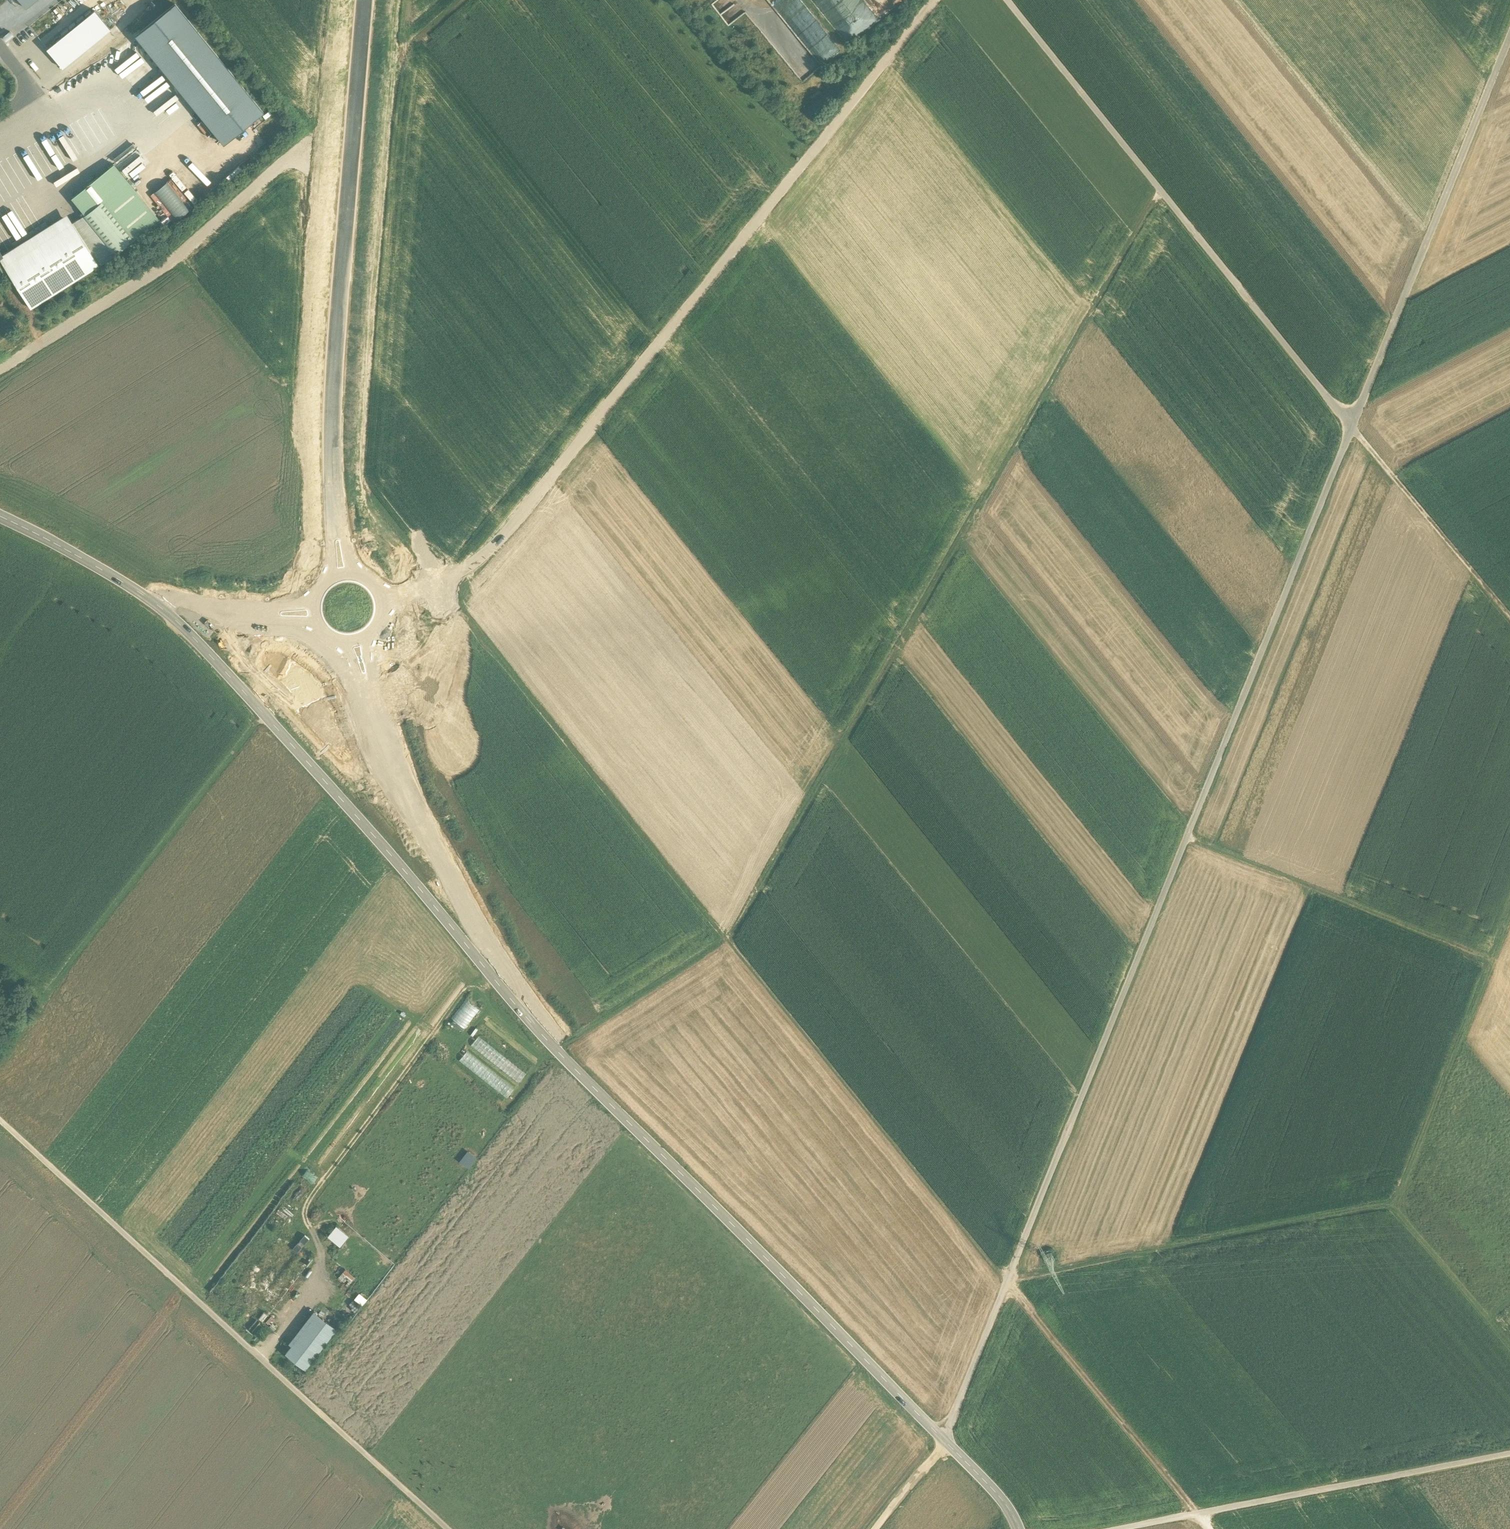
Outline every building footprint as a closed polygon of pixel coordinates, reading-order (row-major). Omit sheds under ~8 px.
[(26,9),(37,0),(19,0),(26,9)] [(772,4),(781,14),(795,2),(793,0),(777,0),(772,4)] [(174,4),(137,34),(225,143),(262,113),(174,4)] [(111,30),(95,10),(48,49),(64,68),(111,30)] [(82,128),(94,151),(99,149),(86,125),(82,128)] [(128,174),(143,162),(137,154),(122,166),(128,174)] [(215,183),(223,173),(205,157),(194,162),(198,172),(190,164),(180,168),(183,175),(178,177),(183,186),(178,191),(173,186),(171,183),(165,178),(163,179),(169,193),(175,198),(177,203),(184,209),(188,207),(194,200),(191,193),(197,199),(209,186),(203,173),(215,183)] [(70,201),(83,217),(100,203),(132,242),(158,221),(113,166),(70,201)] [(38,226),(25,202),(7,212),(8,213),(0,217),(0,224),(10,242),(38,226)] [(100,203),(83,217),(114,256),(132,242),(100,203)] [(0,256),(0,259),(4,265),(72,223),(67,214),(0,256)] [(72,223),(4,265),(31,308),(114,256),(83,217),(72,223)] [(465,998),(450,1018),(465,1029),(480,1009),(465,998)] [(468,1150),(460,1161),(469,1168),(477,1158),(468,1150)] [(336,1225),(327,1236),(340,1246),(349,1236),(336,1225)] [(354,1275),(356,1271),(348,1265),(345,1269),(354,1275)] [(345,1269),(342,1272),(352,1280),(354,1277),(345,1269)] [(354,1299),(362,1305),(367,1299),(359,1293),(354,1299)] [(291,1344),(285,1352),(306,1369),(336,1328),(314,1310),(289,1342),(291,1344)]
